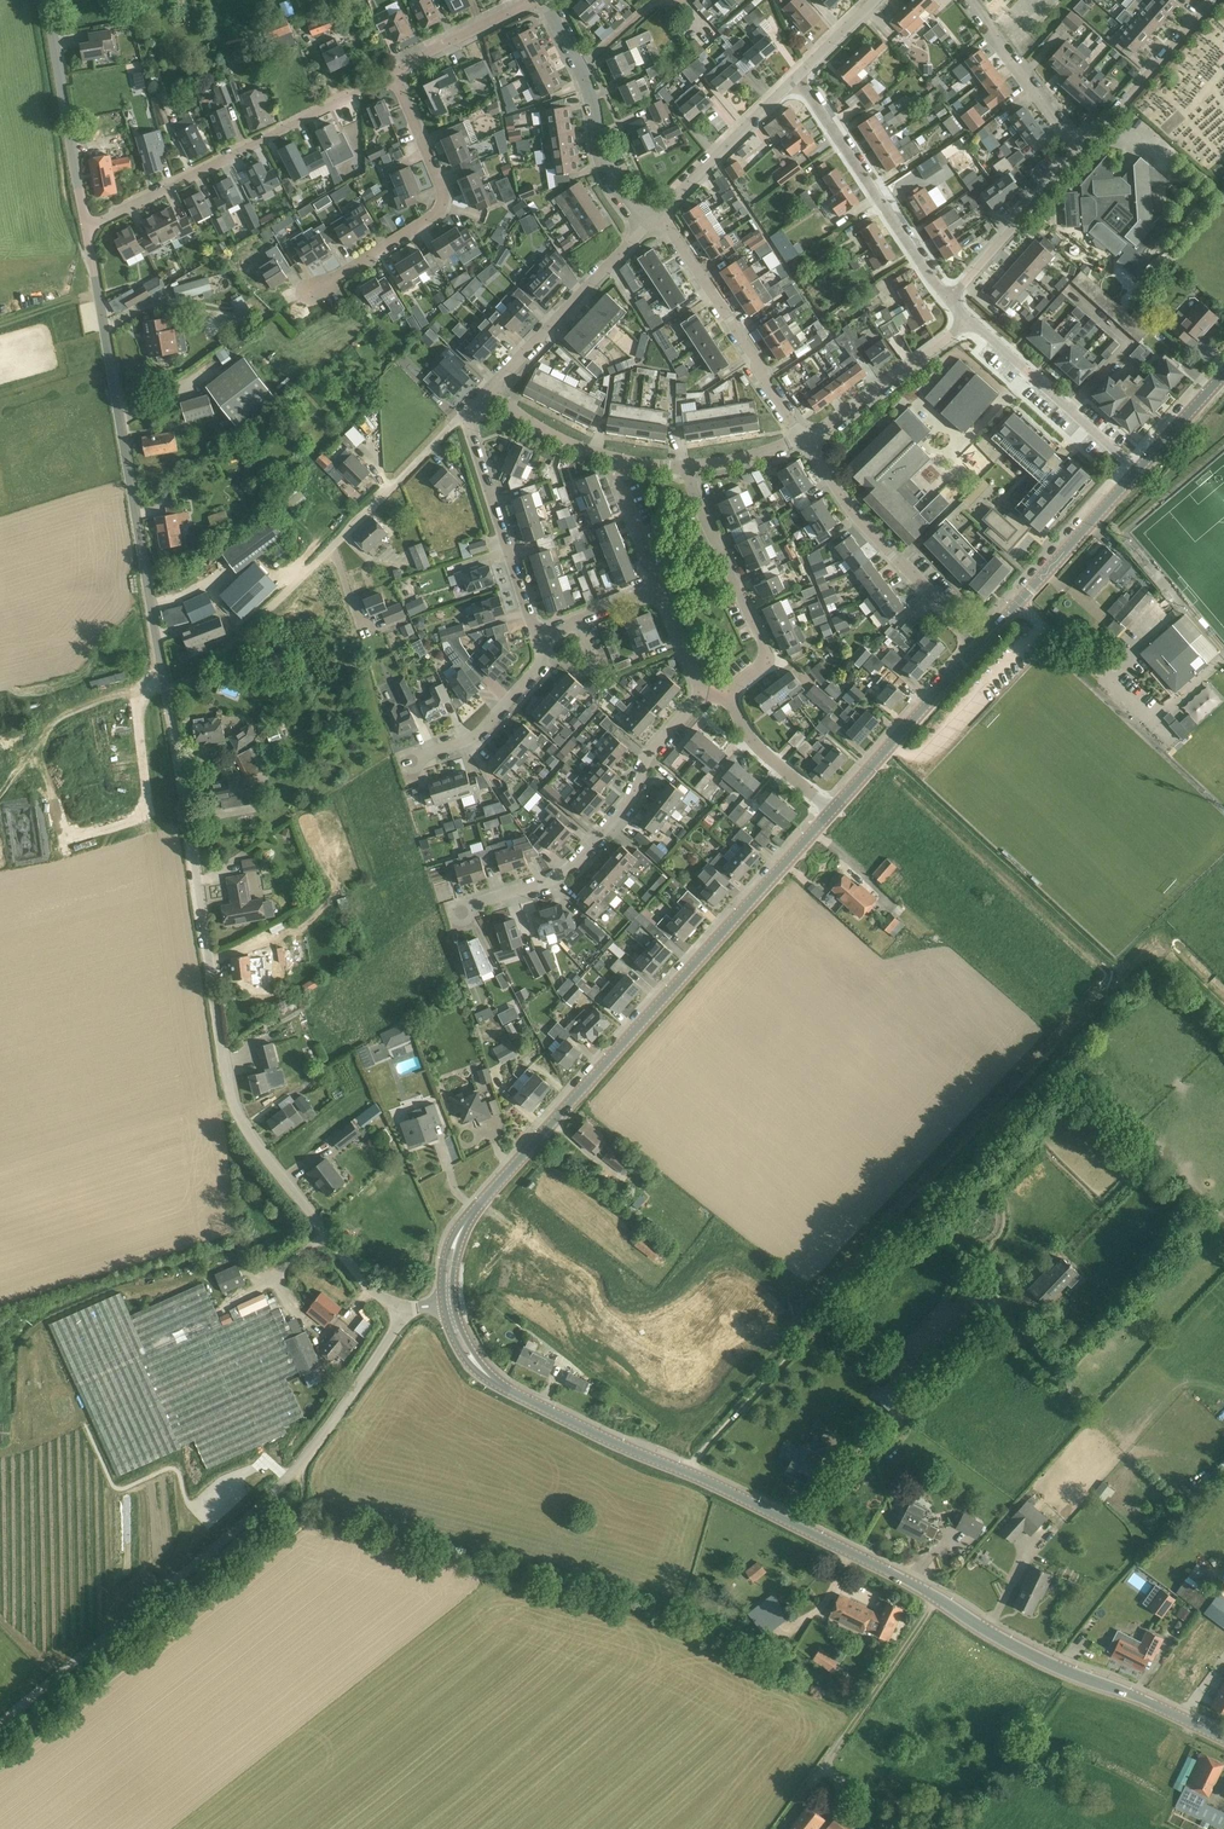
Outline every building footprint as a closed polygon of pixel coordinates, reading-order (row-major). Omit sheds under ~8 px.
[(285,17),(262,26),(269,42),(273,53),(297,44),(292,33),(286,17),(296,13),(290,0),(288,0),(280,3),(285,17)] [(329,7),(329,6),(333,5),(331,0),(327,1),(327,0),(324,0),(309,4),(311,13),(329,7)] [(431,0),(410,0),(424,28),(440,20),(431,0)] [(453,14),(470,5),(468,0),(446,0),(453,14)] [(598,12),(587,0),(582,0),(574,8),(587,23),(598,12)] [(610,2),(608,0),(587,0),(598,12),(605,6),(609,11),(614,7),(610,2)] [(642,0),(639,0),(633,5),(637,10),(645,3),(642,0)] [(693,3),(696,7),(700,11),(704,7),(698,0),(696,0),(696,1),(693,3)] [(732,10),(743,0),(723,0),(732,10)] [(784,8),(806,33),(820,20),(819,18),(803,0),(793,0),(784,8)] [(829,9),(830,8),(834,8),(837,5),(837,1),(838,0),(821,0),(829,9)] [(935,0),(913,0),(910,3),(920,14),(919,15),(925,20),(928,17),(923,11),(926,9),(931,14),(940,5),(935,0)] [(1080,0),(1073,9),(1081,17),(1089,8),(1080,0)] [(1126,10),(1132,16),(1153,33),(1161,23),(1149,12),(1145,9),(1135,0),(1134,0),(1126,10)] [(1170,13),(1155,0),(1135,0),(1145,9),(1149,12),(1161,23),(1170,13)] [(1170,13),(1179,3),(1175,0),(1155,0),(1170,13)] [(387,11),(375,16),(382,32),(389,28),(395,42),(412,34),(401,11),(397,1),(386,7),(387,11)] [(752,2),(744,9),(748,13),(755,7),(752,2)] [(910,3),(894,17),(895,19),(891,23),(901,33),(905,28),(910,34),(925,20),(919,15),(920,14),(910,3)] [(748,15),(757,25),(767,16),(758,6),(748,15)] [(710,8),(708,10),(704,14),(711,21),(714,18),(717,15),(710,8)] [(619,13),(626,20),(633,13),(629,9),(622,16),(619,13)] [(1085,22),(1072,10),(1062,21),(1075,32),(1085,22)] [(748,14),(745,16),(744,17),(750,25),(753,22),(748,14)] [(331,16),(308,25),(313,36),(335,27),(331,16)] [(1128,29),(1144,43),(1153,33),(1132,16),(1128,20),(1123,25),(1128,29)] [(622,24),(618,19),(611,26),(615,30),(622,24)] [(353,36),(366,32),(363,22),(350,26),(353,36)] [(931,28),(936,35),(939,39),(946,33),(938,23),(931,28)] [(725,24),(717,30),(722,35),(729,29),(726,24),(725,24)] [(519,50),(537,40),(531,28),(523,32),(519,26),(506,33),(509,39),(506,41),(513,53),(519,50)] [(603,41),(615,30),(611,26),(609,28),(606,29),(598,35),(603,41)] [(756,35),(751,39),(756,45),(765,57),(777,48),(767,36),(769,35),(761,26),(754,32),(756,35)] [(936,35),(931,28),(924,34),(929,40),(936,35)] [(81,60),(106,56),(104,48),(114,47),(111,29),(95,32),(96,41),(78,44),(81,60)] [(1144,43),(1128,29),(1124,34),(1120,30),(1111,41),(1130,58),(1135,51),(1136,52),(1144,43)] [(626,41),(630,50),(609,59),(617,77),(631,70),(630,69),(638,65),(635,59),(641,56),(637,47),(641,45),(642,47),(647,45),(645,43),(653,39),(649,30),(626,41)] [(325,54),(324,54),(332,70),(349,62),(342,46),(340,46),(336,38),(321,45),(325,54)] [(695,39),(689,44),(698,55),(705,50),(695,39)] [(742,39),(731,48),(741,60),(746,56),(754,66),(765,57),(756,45),(751,49),(742,39)] [(516,59),(509,63),(512,68),(513,67),(519,64),(525,61),(543,52),(537,40),(519,50),(522,56),(516,59)] [(868,43),(853,57),(868,73),(875,78),(879,73),(874,70),(872,69),(867,65),(879,54),(878,53),(886,45),(881,40),(873,48),(868,43)] [(1059,70),(1077,49),(1067,40),(1048,61),(1059,70)] [(718,65),(733,84),(744,75),(736,64),(741,60),(731,48),(725,41),(724,41),(725,41),(721,44),(726,50),(723,53),(727,58),(723,61),(718,65)] [(1077,49),(1059,70),(1068,78),(1085,60),(1093,51),(1082,43),(1077,49)] [(904,44),(899,49),(904,54),(909,49),(904,44)] [(966,61),(974,71),(989,59),(982,49),(966,61)] [(1114,50),(1110,54),(1117,60),(1121,56),(1114,50)] [(527,66),(531,73),(549,63),(543,52),(525,61),(519,64),(521,70),(527,66)] [(853,57),(838,72),(853,87),(862,79),(868,73),(853,57)] [(1122,57),(1117,63),(1123,67),(1128,62),(1122,57)] [(698,58),(690,65),(700,76),(707,70),(698,58)] [(974,71),(982,82),(998,70),(989,59),(974,71)] [(464,69),(470,82),(489,72),(483,60),(464,69)] [(1068,78),(1063,84),(1073,93),(1086,78),(1081,74),(1089,64),(1085,60),(1068,78)] [(491,65),(493,77),(503,71),(498,61),(491,65)] [(527,82),(530,88),(555,75),(549,63),(531,73),(534,79),(527,82)] [(658,64),(646,69),(650,78),(661,73),(658,64)] [(700,76),(690,65),(682,71),(692,82),(700,76)] [(733,84),(718,65),(713,70),(708,74),(713,81),(712,81),(722,93),(733,84)] [(426,91),(429,97),(430,98),(426,100),(434,117),(448,111),(440,94),(441,88),(458,80),(452,67),(435,76),(436,79),(429,82),(426,91)] [(965,69),(957,75),(961,80),(969,74),(965,69)] [(982,82),(988,89),(975,99),(978,104),(1006,82),(998,70),(982,82)] [(969,74),(961,80),(964,84),(972,78),(969,74)] [(561,87),(555,75),(530,88),(529,88),(535,100),(543,97),(561,87)] [(1090,82),(1086,78),(1073,93),(1082,102),(1100,83),(1099,82),(1101,80),(1102,79),(1097,75),(1090,82)] [(650,92),(646,84),(647,84),(643,77),(635,81),(635,80),(621,86),(629,104),(643,98),(642,96),(650,92)] [(241,100),(252,130),(273,122),(261,87),(240,95),(235,80),(226,83),(233,103),(241,100)] [(658,93),(659,92),(664,88),(664,87),(666,85),(662,80),(654,87),(658,92),(658,93)] [(1087,97),(1082,102),(1092,110),(1099,102),(1105,107),(1114,96),(1109,92),(1111,90),(1101,81),(1100,83),(1087,97)] [(881,98),(880,97),(869,82),(855,94),(867,109),(881,98)] [(961,117),(973,132),(985,122),(979,114),(997,101),(998,103),(1014,92),(1006,82),(978,104),(968,112),(962,116),(961,117)] [(691,88),(686,92),(701,110),(712,101),(703,90),(702,90),(696,83),(691,87),(691,88)] [(232,102),(225,84),(213,88),(220,107),(232,102)] [(501,88),(505,101),(510,98),(512,97),(506,85),(501,88)] [(673,98),(664,88),(659,92),(664,98),(668,103),(673,98)] [(947,91),(942,96),(945,100),(947,101),(957,92),(953,88),(948,92),(947,91)] [(936,89),(930,93),(936,101),(942,96),(936,89)] [(151,94),(152,98),(151,98),(162,125),(169,122),(159,95),(158,96),(157,92),(151,94)] [(701,110),(686,92),(681,96),(676,100),(681,107),(680,108),(690,119),(701,110)] [(510,98),(505,101),(504,101),(506,106),(505,106),(507,115),(517,112),(510,98)] [(547,109),(540,110),(542,124),(570,119),(568,106),(566,106),(565,98),(551,103),(552,108),(547,109)] [(668,103),(664,98),(652,103),(652,104),(648,106),(656,122),(669,116),(668,114),(671,113),(666,103),(664,104),(662,100),(664,99),(668,103)] [(859,125),(866,136),(896,117),(908,109),(907,108),(901,98),(889,106),(892,111),(883,117),(880,111),(859,125)] [(388,109),(384,100),(367,107),(376,129),(392,123),(386,109),(388,109)] [(958,100),(953,104),(962,116),(968,112),(964,107),(962,104),(958,100)] [(500,111),(498,101),(488,106),(491,115),(500,111)] [(939,118),(948,112),(942,104),(934,110),(939,118)] [(1013,135),(1034,120),(1025,107),(1010,118),(1003,124),(1007,129),(1008,128),(1013,135)] [(211,113),(221,140),(235,135),(226,108),(211,113)] [(790,132),(792,133),(802,125),(790,108),(764,128),(772,138),(778,133),(782,138),(790,132)] [(866,136),(874,148),(895,134),(898,132),(894,125),(899,122),(912,113),(908,108),(907,108),(908,109),(896,117),(866,136)] [(173,126),(176,132),(190,159),(208,150),(190,112),(182,116),(184,120),(173,126)] [(943,122),(953,135),(961,129),(951,116),(943,122)] [(625,126),(638,154),(655,147),(658,153),(668,149),(662,135),(653,139),(643,118),(625,126)] [(995,118),(984,127),(989,135),(1001,126),(995,118)] [(570,119),(542,124),(544,137),(559,134),(572,133),(570,119)] [(1043,132),(1034,120),(1013,135),(1013,136),(1019,131),(1023,136),(1015,142),(1021,149),(1043,132)] [(447,152),(466,145),(462,136),(469,133),(463,121),(446,128),(450,136),(442,139),(447,152)] [(332,124),(317,131),(325,149),(333,164),(341,160),(337,151),(350,146),(343,132),(337,134),(332,124)] [(815,141),(802,125),(792,133),(792,134),(781,142),(793,157),(803,149),(807,154),(817,147),(814,142),(815,141)] [(984,127),(976,133),(982,140),(989,135),(984,127)] [(514,131),(509,132),(510,142),(516,141),(522,140),(523,140),(521,130),(514,131)] [(163,169),(159,155),(166,153),(162,141),(163,141),(160,131),(137,137),(148,173),(163,169)] [(572,133),(559,134),(544,137),(542,137),(543,150),(559,147),(574,145),(572,133)] [(874,148),(881,159),(911,140),(908,135),(899,141),(895,134),(874,148)] [(913,138),(911,140),(881,159),(889,170),(904,160),(905,161),(921,150),(913,138)] [(524,150),(523,140),(522,140),(516,141),(517,151),(524,150)] [(507,142),(499,145),(501,154),(508,151),(508,150),(507,142)] [(294,143),(280,150),(295,181),(309,174),(312,179),(322,175),(323,177),(331,173),(326,164),(322,157),(323,156),(321,150),(319,151),(320,151),(302,160),(294,143)] [(382,144),(367,152),(368,154),(365,154),(366,163),(371,160),(371,161),(386,153),(382,144)] [(742,148),(747,154),(751,151),(746,144),(742,148)] [(464,169),(481,162),(475,149),(469,151),(466,145),(447,152),(453,165),(461,162),(464,169)] [(574,145),(559,147),(543,150),(545,163),(559,161),(576,158),(574,145)] [(742,148),(737,152),(742,158),(747,154),(742,148)] [(1019,150),(1007,159),(1012,166),(1016,163),(1016,164),(1025,157),(1019,150)] [(400,151),(394,153),(397,160),(403,158),(400,151)] [(389,154),(382,157),(385,164),(392,161),(389,154)] [(510,155),(513,167),(519,165),(516,154),(510,155)] [(110,155),(90,159),(97,197),(117,193),(113,172),(131,168),(129,157),(111,160),(110,155)] [(935,155),(917,167),(924,178),(943,166),(935,155)] [(1007,172),(1013,167),(1012,166),(1007,159),(1005,156),(994,165),(1003,177),(995,183),(1006,198),(1019,188),(1007,172)] [(1077,192),(1065,193),(1068,227),(1082,225),(1083,233),(1089,232),(1095,238),(1092,241),(1094,243),(1095,246),(1097,248),(1099,249),(1102,249),(1104,251),(1107,248),(1116,256),(1122,250),(1135,262),(1153,241),(1161,240),(1160,233),(1169,222),(1170,222),(1170,221),(1170,220),(1170,219),(1170,218),(1170,217),(1169,217),(1169,216),(1168,216),(1167,216),(1167,215),(1166,215),(1153,216),(1151,187),(1162,186),(1163,186),(1164,186),(1164,185),(1165,185),(1166,185),(1166,184),(1166,183),(1167,183),(1167,182),(1167,181),(1167,180),(1166,179),(1165,178),(1163,177),(1141,157),(1134,165),(1134,166),(1132,168),(1123,178),(1121,177),(1114,177),(1114,171),(1113,170),(1102,160),(1080,185),(1081,186),(1082,185),(1082,193),(1077,194),(1077,192)] [(559,161),(545,163),(546,170),(547,170),(556,168),(557,175),(569,173),(578,172),(576,158),(559,161)] [(746,172),(738,161),(725,169),(733,181),(746,172)] [(783,171),(775,177),(781,186),(803,170),(796,161),(783,171)] [(252,180),(245,183),(252,198),(260,195),(282,185),(274,169),(267,173),(261,162),(247,169),(252,180)] [(400,162),(382,169),(387,181),(393,178),(397,187),(415,179),(410,167),(403,170),(403,169),(400,162)] [(464,193),(483,185),(480,177),(486,174),(481,162),(464,169),(467,176),(459,180),(464,193)] [(501,166),(505,175),(512,172),(509,163),(501,166)] [(829,198),(836,194),(848,186),(836,169),(830,172),(824,163),(818,167),(825,176),(824,177),(833,190),(826,195),(829,198)] [(1006,198),(995,183),(991,186),(982,174),(978,176),(974,170),(962,179),(967,185),(975,196),(980,191),(993,208),(1006,198)] [(220,195),(214,198),(223,216),(227,224),(230,229),(234,227),(231,221),(234,220),(228,208),(241,201),(230,178),(229,178),(228,176),(220,179),(221,180),(222,182),(216,185),(215,185),(220,195)] [(294,191),(287,176),(281,179),(288,194),(294,191)] [(723,176),(716,181),(722,191),(730,186),(723,176)] [(508,177),(497,182),(505,202),(516,198),(508,177)] [(397,187),(400,194),(393,197),(399,210),(418,202),(414,195),(421,192),(415,179),(397,187)] [(579,181),(555,198),(562,209),(587,192),(579,181)] [(483,185),(464,193),(470,206),(476,203),(479,210),(498,202),(489,182),(483,185)] [(533,184),(518,189),(521,199),(536,193),(533,184)] [(839,217),(848,211),(860,203),(848,186),(836,194),(828,200),(839,217)] [(912,197),(907,199),(920,218),(933,209),(934,210),(947,201),(936,186),(927,192),(925,188),(921,190),(920,191),(912,197)] [(371,188),(363,193),(368,200),(375,195),(371,188)] [(331,194),(336,203),(344,197),(339,189),(337,190),(331,194)] [(732,189),(721,195),(725,202),(735,195),(732,189)] [(806,190),(800,194),(811,210),(817,206),(811,198),(814,196),(809,189),(806,190)] [(212,214),(209,207),(212,205),(209,199),(206,200),(201,192),(186,199),(197,221),(212,214)] [(587,192),(562,209),(569,220),(594,203),(587,192)] [(975,200),(969,192),(960,198),(964,204),(968,201),(970,204),(975,200)] [(320,200),(314,204),(318,210),(324,206),(320,200)] [(732,204),(737,211),(743,207),(738,200),(732,204)] [(524,201),(514,208),(520,218),(528,212),(530,211),(524,201)] [(534,201),(528,205),(533,212),(534,213),(537,211),(539,209),(534,201)] [(261,225),(250,202),(240,207),(251,230),(261,225)] [(594,203),(569,220),(577,231),(601,214),(594,203)] [(311,205),(305,209),(308,215),(314,211),(311,205)] [(354,218),(348,222),(358,239),(370,231),(366,225),(373,221),(366,210),(363,205),(351,212),(355,217),(354,218)] [(683,215),(690,225),(706,215),(699,205),(683,215)] [(158,214),(170,238),(177,235),(178,238),(195,230),(188,216),(179,221),(173,207),(158,214)] [(748,215),(743,207),(737,211),(742,219),(748,215)] [(932,237),(961,218),(954,208),(925,226),(932,237)] [(706,215),(690,225),(698,237),(713,226),(719,223),(711,211),(706,215)] [(273,212),(259,219),(263,227),(277,220),(273,212)] [(170,238),(158,214),(144,221),(151,235),(142,239),(149,253),(165,245),(163,241),(170,238)] [(601,214),(577,231),(584,242),(609,225),(601,214)] [(530,216),(521,220),(525,228),(536,223),(532,215),(530,216)] [(227,224),(223,216),(212,221),(219,235),(230,230),(230,229),(227,224)] [(344,216),(326,228),(327,229),(334,240),(333,240),(336,244),(343,240),(346,246),(358,239),(348,222),(344,216)] [(552,218),(545,222),(550,229),(556,224),(552,218)] [(870,218),(859,225),(872,248),(885,240),(874,223),(873,223),(870,218)] [(961,218),(932,237),(939,248),(955,238),(955,237),(951,230),(964,222),(961,218)] [(277,233),(285,228),(281,222),(273,227),(277,233)] [(393,223),(385,228),(388,233),(396,228),(393,223)] [(705,249),(727,235),(719,223),(713,226),(698,237),(705,249)] [(307,238),(308,241),(319,258),(320,257),(322,261),(329,256),(327,253),(331,250),(327,244),(333,240),(334,240),(327,229),(326,228),(325,227),(323,224),(312,231),(314,234),(307,238)] [(457,227),(445,234),(455,252),(459,257),(478,245),(468,229),(461,233),(459,231),(457,227)] [(122,238),(116,241),(126,260),(143,252),(144,256),(149,253),(142,239),(137,241),(131,228),(119,233),(122,238)] [(269,228),(261,233),(266,241),(274,236),(269,228)] [(752,232),(741,239),(742,239),(746,246),(748,245),(749,244),(763,235),(758,229),(752,233),(752,232)] [(770,237),(787,262),(799,254),(782,229),(770,237)] [(297,263),(303,259),(307,265),(319,258),(308,241),(307,238),(303,232),(291,239),(293,243),(287,247),(297,263)] [(430,251),(440,268),(452,261),(449,256),(455,252),(445,234),(433,242),(436,247),(430,251)] [(711,257),(712,259),(728,248),(734,244),(728,234),(727,235),(705,249),(706,250),(704,252),(708,258),(711,257)] [(763,235),(749,244),(753,250),(767,241),(763,235)] [(964,240),(963,241),(966,245),(975,239),(972,235),(964,240)] [(574,244),(569,237),(560,243),(565,250),(574,244)] [(955,238),(939,248),(946,259),(962,249),(962,248),(959,244),(956,239),(955,238)] [(1038,239),(1028,250),(1045,266),(1056,255),(1051,250),(1040,240),(1038,239)] [(885,240),(872,248),(877,255),(870,259),(877,269),(895,258),(885,240)] [(767,242),(755,250),(761,259),(763,258),(773,251),(769,245),(767,242)] [(221,254),(229,250),(225,244),(220,244),(218,248),(221,254)] [(284,272),(291,267),(277,245),(266,252),(272,261),(260,268),(264,275),(262,277),(262,279),(262,282),(265,286),(268,286),(271,285),(272,287),(287,278),(284,272)] [(654,249),(639,259),(647,271),(662,261),(654,249)] [(440,268),(430,251),(423,255),(420,250),(408,258),(419,275),(426,270),(429,275),(440,268)] [(851,250),(844,254),(849,262),(856,258),(851,250)] [(1028,250),(1018,262),(1035,277),(1045,266),(1028,250)] [(773,251),(763,258),(771,271),(775,268),(781,264),(777,257),(773,251)] [(498,253),(493,262),(501,267),(507,258),(498,253)] [(543,269),(537,275),(552,289),(562,279),(557,274),(562,268),(548,254),(538,264),(543,269)] [(721,272),(727,282),(743,271),(749,267),(743,257),(736,262),(721,272)] [(419,275),(408,258),(396,265),(399,270),(391,275),(403,293),(416,284),(412,279),(419,275)] [(856,258),(849,262),(851,266),(852,265),(854,269),(860,266),(856,258)] [(662,261),(647,271),(651,277),(655,284),(670,274),(662,261)] [(1018,262),(1008,273),(1025,289),(1035,277),(1018,262)] [(628,263),(620,270),(624,276),(633,271),(628,263)] [(1090,268),(1084,263),(1081,267),(1086,273),(1090,268)] [(483,270),(477,278),(485,283),(491,275),(483,270)] [(519,287),(519,288),(533,301),(534,301),(532,299),(537,294),(542,299),(552,289),(537,275),(532,270),(527,275),(529,277),(519,287)] [(751,284),(743,271),(727,282),(735,294),(751,284)] [(1071,282),(1124,330),(1134,319),(1081,272),(1071,282)] [(1008,273),(997,284),(1015,300),(1025,289),(1008,273)] [(670,274),(655,284),(663,297),(678,287),(670,274)] [(144,284),(144,286),(123,298),(128,308),(166,287),(160,275),(144,284)] [(1065,275),(1060,281),(1065,285),(1070,280),(1065,275)] [(207,276),(186,283),(190,296),(203,292),(211,289),(207,276)] [(789,276),(784,279),(788,285),(793,282),(789,276)] [(899,291),(910,309),(923,301),(912,283),(907,287),(901,276),(894,280),(900,290),(899,291)] [(457,277),(451,281),(456,288),(462,284),(457,277)] [(361,287),(363,290),(361,291),(360,294),(361,296),(362,298),(364,300),(367,301),(369,299),(373,307),(384,300),(393,314),(404,307),(386,278),(379,282),(376,278),(361,287)] [(475,278),(462,291),(470,299),(483,285),(475,278)] [(759,278),(751,284),(735,294),(743,306),(767,290),(759,278)] [(635,279),(628,283),(633,292),(640,287),(635,279)] [(783,280),(779,283),(782,289),(788,285),(784,279),(783,280)] [(1060,281),(1055,286),(1059,291),(1065,285),(1060,281)] [(793,283),(784,289),(790,299),(800,292),(793,283)] [(997,284),(987,296),(1004,311),(1009,306),(1010,308),(1016,301),(1015,300),(997,284)] [(528,307),(533,301),(519,288),(517,286),(508,296),(513,300),(507,306),(523,322),(533,312),(528,307)] [(678,287),(663,297),(672,309),(687,300),(678,287)] [(773,299),(767,290),(743,306),(750,316),(765,306),(764,305),(773,299)] [(440,291),(432,296),(433,297),(437,304),(438,304),(446,299),(445,299),(441,292),(440,291)] [(449,300),(444,304),(452,312),(456,307),(465,298),(459,292),(449,300)] [(790,299),(787,301),(792,307),(804,299),(800,292),(790,299)] [(607,295),(597,305),(616,323),(626,313),(628,311),(608,293),(607,295)] [(1055,301),(1048,308),(1051,310),(1054,313),(1067,298),(1062,293),(1061,293),(1055,301)] [(1149,293),(1143,299),(1149,304),(1155,298),(1149,293)] [(243,295),(233,302),(244,320),(254,314),(243,295)] [(635,302),(645,319),(654,314),(644,296),(635,302)] [(1052,300),(1047,296),(1042,302),(1046,306),(1052,300)] [(908,320),(914,330),(933,319),(923,301),(910,309),(914,316),(908,320)] [(1130,301),(1123,308),(1127,311),(1129,313),(1136,305),(1134,304),(1130,301)] [(1041,312),(1046,306),(1042,302),(1037,307),(1041,312)] [(1166,325),(1174,331),(1185,342),(1191,335),(1198,340),(1218,318),(1200,302),(1187,317),(1179,310),(1175,314),(1175,315),(1166,325)] [(596,306),(587,316),(606,334),(616,324),(616,323),(597,305),(596,306)] [(514,332),(523,322),(507,306),(502,312),(498,309),(489,319),(487,317),(487,318),(501,331),(503,333),(508,327),(514,332)] [(801,306),(789,314),(792,320),(794,319),(804,312),(801,306)] [(892,318),(893,318),(887,307),(880,311),(887,322),(892,318)] [(1137,308),(1131,315),(1137,321),(1143,314),(1137,308)] [(1026,309),(1022,314),(1026,318),(1026,319),(1030,323),(1036,318),(1031,313),(1030,314),(1026,309)] [(689,336),(705,326),(696,313),(681,323),(689,336)] [(425,315),(418,319),(423,327),(429,322),(425,315)] [(648,323),(651,329),(664,321),(659,315),(648,323)] [(765,339),(787,324),(781,315),(774,319),(773,318),(758,329),(765,339)] [(1028,337),(1039,347),(1054,331),(1044,323),(1047,320),(1042,315),(1030,328),(1034,331),(1028,337)] [(169,316),(144,321),(150,357),(179,351),(174,328),(171,328),(169,316)] [(586,317),(576,327),(596,345),(605,335),(606,334),(587,316),(586,317)] [(496,336),(501,331),(487,318),(478,327),(482,332),(477,338),(491,352),(501,342),(496,336)] [(892,318),(887,322),(886,322),(892,333),(899,330),(892,318)] [(438,319),(430,327),(436,333),(444,325),(438,319)] [(1096,324),(1091,319),(1083,328),(1077,334),(1083,339),(1096,324)] [(1124,330),(1138,342),(1141,339),(1128,328),(1135,320),(1134,319),(1124,330)] [(822,326),(818,320),(813,324),(817,329),(817,331),(816,331),(818,333),(806,341),(812,349),(823,342),(822,339),(827,336),(822,326)] [(1148,332),(1135,320),(1128,328),(1141,339),(1148,332)] [(417,322),(411,325),(416,332),(422,328),(417,322)] [(1077,323),(1072,329),(1077,334),(1083,328),(1077,323)] [(794,335),(787,324),(765,339),(773,351),(796,335),(796,334),(794,335)] [(848,324),(842,329),(861,355),(866,351),(878,367),(892,356),(891,356),(895,353),(884,338),(872,346),(864,335),(859,338),(848,324)] [(705,326),(689,336),(698,349),(713,339),(705,326)] [(566,338),(565,339),(585,357),(595,346),(596,345),(576,327),(576,328),(566,338)] [(928,329),(923,332),(927,338),(932,335),(928,329)] [(1054,332),(1038,350),(1045,356),(1047,354),(1051,357),(1056,351),(1059,354),(1071,341),(1077,334),(1072,329),(1065,336),(1066,337),(1063,340),(1054,332)] [(430,330),(421,339),(430,347),(438,339),(430,330)] [(642,333),(639,345),(645,347),(648,335),(642,333)] [(802,344),(796,335),(773,351),(780,361),(795,350),(802,344)] [(482,362),(491,352),(477,338),(471,344),(467,339),(457,349),(471,363),(477,357),(482,362)] [(674,347),(669,338),(660,343),(665,352),(674,347)] [(706,362),(721,352),(713,339),(698,349),(706,362)] [(1062,357),(1057,363),(1060,366),(1058,368),(1066,375),(1083,357),(1073,349),(1076,346),(1071,341),(1059,354),(1062,357)] [(642,358),(645,347),(639,345),(636,357),(642,358)] [(827,345),(819,350),(823,357),(824,356),(830,363),(830,364),(832,366),(826,371),(828,374),(829,376),(834,382),(842,393),(854,384),(846,373),(840,365),(840,364),(836,360),(836,359),(827,345)] [(565,353),(559,346),(555,350),(562,357),(565,353)] [(674,347),(665,352),(670,360),(679,355),(674,347)] [(449,348),(439,359),(442,362),(442,363),(443,364),(437,371),(441,375),(430,386),(440,396),(448,387),(455,394),(464,384),(462,382),(468,376),(455,364),(460,359),(449,348)] [(1106,360),(1112,354),(1106,349),(1101,355),(1106,360)] [(730,364),(721,352),(706,362),(714,374),(730,364)] [(562,357),(568,363),(572,359),(565,353),(562,357)] [(1180,380),(1179,377),(1182,374),(1176,369),(1179,365),(1165,353),(1161,359),(1164,362),(1154,372),(1170,387),(1171,385),(1174,387),(1180,380)] [(840,365),(846,373),(854,384),(867,375),(852,355),(840,365)] [(236,424),(274,394),(244,356),(206,386),(236,424)] [(1092,366),(1083,357),(1068,373),(1079,383),(1084,377),(1088,380),(1100,367),(1095,362),(1092,366)] [(633,358),(616,365),(618,370),(635,364),(633,358)] [(602,369),(592,359),(585,366),(597,378),(605,375),(602,369)] [(942,414),(965,434),(1000,394),(977,373),(976,375),(961,360),(926,398),(943,413),(942,414)] [(674,369),(679,378),(689,372),(684,363),(674,369)] [(586,372),(580,366),(576,370),(582,376),(586,372)] [(537,368),(524,395),(532,399),(534,396),(538,399),(551,374),(537,368)] [(582,376),(589,382),(592,378),(586,372),(582,376)] [(615,375),(614,381),(625,377),(623,372),(615,375)] [(817,373),(811,377),(815,383),(821,379),(817,373)] [(538,399),(537,401),(546,406),(547,403),(551,406),(564,381),(551,374),(538,399)] [(1115,414),(1130,397),(1146,412),(1150,408),(1134,393),(1145,380),(1138,374),(1134,379),(1129,375),(1122,382),(1119,379),(1115,384),(1127,395),(1112,411),(1115,414)] [(750,382),(745,375),(741,378),(746,385),(750,382)] [(1167,390),(1150,375),(1145,380),(1134,393),(1150,408),(1153,410),(1161,401),(1158,399),(1167,390)] [(829,376),(818,385),(823,391),(821,392),(829,403),(842,393),(834,382),(829,376)] [(811,377),(805,381),(810,387),(815,383),(811,377)] [(1127,395),(1115,384),(1109,378),(1094,395),(1103,403),(1101,406),(1110,414),(1112,411),(1127,395)] [(551,406),(550,408),(559,412),(560,410),(564,412),(577,388),(564,381),(551,406)] [(727,381),(720,385),(723,390),(730,385),(728,382),(727,381)] [(677,382),(677,393),(687,393),(687,382),(677,382)] [(720,385),(713,390),(714,391),(716,394),(723,390),(720,385)] [(564,412),(563,414),(572,419),(573,417),(578,419),(590,394),(577,388),(564,412)] [(809,401),(808,401),(816,412),(829,403),(821,392),(809,401)] [(209,394),(181,402),(186,422),(215,414),(209,394)] [(578,419),(577,421),(585,425),(587,424),(591,426),(597,413),(603,416),(604,407),(601,405),(603,401),(590,394),(578,419)] [(1130,397),(1115,414),(1114,416),(1130,430),(1139,421),(1141,423),(1149,414),(1146,412),(1130,397)] [(756,402),(741,404),(745,430),(749,429),(750,433),(760,431),(758,416),(756,402)] [(612,404),(607,433),(617,435),(618,431),(623,432),(627,406),(612,404)] [(741,404),(727,406),(731,432),(735,431),(735,435),(746,434),(745,430),(741,404)] [(627,406),(623,432),(626,432),(626,436),(637,438),(641,408),(627,406)] [(727,406),(712,409),(716,434),(720,434),(721,438),(731,436),(731,432),(727,406)] [(895,421),(846,469),(862,485),(863,484),(871,493),(865,499),(909,545),(920,534),(925,529),(924,528),(951,503),(941,493),(921,513),(914,507),(921,501),(920,500),(925,495),(909,479),(931,458),(917,444),(931,430),(909,407),(908,408),(903,414),(895,422),(895,421)] [(641,408),(637,438),(646,439),(646,435),(650,436),(654,410),(641,408)] [(712,409),(697,411),(702,437),(707,436),(707,440),(717,438),(716,434),(712,409)] [(654,410),(650,436),(655,436),(654,441),(666,442),(671,412),(656,410),(654,410)] [(697,411),(683,413),(687,441),(692,440),(693,442),(702,441),(702,437),(697,411)] [(1031,422),(1022,415),(1020,418),(1014,413),(997,431),(993,427),(976,444),(994,463),(1009,446),(1031,422)] [(1009,446),(1023,459),(1044,435),(1044,434),(1041,438),(1036,433),(1039,430),(1031,422),(1009,446)] [(143,437),(146,455),(178,450),(175,432),(143,437)] [(1023,459),(1037,471),(1041,467),(1054,452),(1055,451),(1049,446),(1052,442),(1044,435),(1023,459)] [(509,456),(528,465),(535,451),(512,441),(508,449),(511,451),(509,456)] [(333,463),(339,468),(338,469),(355,487),(370,472),(353,455),(352,456),(346,450),(333,463)] [(1056,471),(1064,462),(1054,452),(1041,467),(1046,471),(1050,466),(1056,471)] [(324,469),(332,461),(323,453),(316,460),(324,469)] [(522,479),(528,465),(509,456),(503,470),(513,474),(509,482),(511,490),(524,485),(522,479)] [(1080,492),(1087,484),(1084,481),(1089,475),(1089,474),(1088,475),(1072,460),(1073,460),(1072,459),(1072,460),(1068,457),(1064,462),(1056,471),(1080,492)] [(787,486),(805,474),(803,470),(805,469),(801,460),(794,464),(794,465),(779,474),(787,486)] [(540,470),(546,473),(550,465),(544,462),(540,470)] [(431,480),(446,495),(460,481),(444,466),(431,480)] [(1068,506),(1075,497),(1072,495),(1076,490),(1080,493),(1080,492),(1056,471),(1044,484),(1068,506)] [(576,482),(582,496),(603,488),(597,473),(576,482)] [(792,500),(796,507),(809,499),(804,492),(809,489),(817,485),(810,477),(808,478),(805,474),(787,486),(795,498),(792,500)] [(764,480),(758,483),(765,497),(772,493),(764,480)] [(512,500),(516,514),(538,507),(533,493),(538,491),(535,484),(521,489),(523,496),(512,500)] [(1044,484),(1032,497),(1056,519),(1053,516),(1057,511),(1060,514),(1068,506),(1044,484)] [(557,488),(562,503),(570,500),(565,485),(557,488)] [(746,508),(740,495),(743,493),(739,485),(725,491),(729,500),(724,502),(716,505),(722,514),(724,513),(726,517),(746,508)] [(603,488),(582,496),(587,509),(608,501),(603,488)] [(803,512),(811,524),(830,512),(827,508),(829,507),(825,497),(818,502),(813,506),(809,499),(796,507),(801,514),(803,512)] [(1032,497),(1019,511),(1020,512),(1030,521),(1040,530),(1045,524),(1048,527),(1056,519),(1032,497)] [(608,501),(587,509),(593,523),(614,515),(608,501)] [(967,505),(963,502),(936,528),(938,530),(948,521),(950,522),(967,505)] [(183,544),(179,524),(189,522),(187,511),(178,513),(176,505),(166,507),(167,515),(156,517),(161,548),(183,544)] [(516,514),(521,528),(542,521),(538,507),(516,514)] [(563,509),(564,514),(565,517),(571,515),(568,507),(563,509)] [(759,527),(756,519),(752,521),(746,508),(726,517),(728,522),(726,522),(729,532),(736,529),(736,528),(742,526),(745,533),(759,527)] [(991,526),(991,525),(1014,546),(1026,532),(1023,529),(1030,521),(1020,512),(1017,515),(1010,509),(1003,517),(997,512),(987,522),(991,526)] [(228,519),(225,510),(208,516),(211,525),(209,526),(212,536),(229,530),(226,521),(228,519)] [(830,512),(811,524),(819,536),(816,538),(821,545),(833,537),(829,530),(834,527),(841,522),(834,515),(832,516),(830,512)] [(221,552),(236,572),(284,536),(270,517),(221,552)] [(377,553),(372,547),(388,533),(374,517),(353,537),(367,552),(368,551),(373,556),(377,553)] [(521,528),(526,542),(536,539),(538,546),(553,541),(551,533),(547,534),(542,521),(521,528)] [(948,521),(938,530),(925,543),(938,556),(961,534),(950,522),(948,521)] [(595,530),(601,544),(622,536),(616,522),(595,530)] [(991,525),(991,526),(985,533),(1007,553),(1014,546),(991,525)] [(572,535),(579,533),(577,526),(570,529),(572,535)] [(745,533),(748,541),(743,543),(743,542),(735,546),(741,555),(743,553),(745,558),(765,549),(759,535),(763,534),(759,527),(745,533)] [(852,534),(835,547),(835,548),(836,547),(845,559),(861,548),(851,536),(852,535),(852,534)] [(938,556),(951,570),(974,547),(961,534),(938,556)] [(627,550),(622,536),(601,544),(606,558),(627,550)] [(431,565),(422,542),(421,543),(419,538),(412,541),(414,546),(409,547),(418,571),(431,565)] [(486,540),(469,545),(472,555),(489,550),(486,540)] [(541,553),(530,556),(534,571),(556,564),(551,549),(555,548),(553,541),(538,546),(541,553)] [(790,543),(785,546),(792,559),(797,556),(790,543)] [(951,570),(964,584),(964,583),(968,579),(987,561),(974,547),(951,570)] [(1106,547),(1094,560),(1102,567),(1100,570),(1100,572),(1102,574),(1103,573),(1107,577),(1108,576),(1110,578),(1115,582),(1128,567),(1121,561),(1106,547)] [(438,556),(435,548),(429,550),(432,559),(438,556)] [(861,548),(845,559),(854,571),(870,560),(861,548)] [(771,562),(765,549),(745,558),(747,562),(745,563),(748,573),(756,569),(761,567),(764,574),(778,567),(775,560),(771,562)] [(632,563),(627,550),(606,558),(612,571),(632,563)] [(584,551),(578,553),(581,561),(587,559),(584,551)] [(578,553),(572,556),(575,563),(581,561),(578,553)] [(996,556),(989,564),(972,583),(971,584),(972,585),(980,592),(983,589),(989,594),(1010,569),(996,556)] [(870,560),(854,571),(863,583),(878,572),(870,560)] [(1102,567),(1094,560),(1090,565),(1091,566),(1076,582),(1089,594),(1090,593),(1093,596),(1109,578),(1107,576),(1107,577),(1103,573),(1102,574),(1100,572),(1100,570),(1102,567)] [(811,565),(814,573),(826,568),(823,561),(811,565)] [(989,564),(987,561),(968,579),(972,583),(989,564)] [(556,564),(534,571),(539,584),(560,578),(566,576),(561,562),(560,562),(556,564)] [(256,563),(220,596),(243,620),(278,587),(256,563)] [(632,563),(612,571),(608,573),(613,586),(617,585),(638,577),(632,563)] [(466,583),(469,592),(495,583),(489,566),(479,570),(478,567),(456,574),(460,585),(466,583)] [(764,574),(768,581),(762,584),(762,583),(754,587),(760,595),(761,594),(764,599),(784,589),(778,576),(782,575),(778,567),(764,574)] [(392,570),(395,579),(402,577),(399,568),(392,570)] [(816,579),(819,585),(827,582),(831,580),(828,574),(826,568),(814,573),(816,579)] [(591,580),(597,577),(594,569),(587,571),(591,580)] [(878,572),(863,583),(872,595),(887,583),(879,572),(878,572)] [(581,586),(587,583),(584,575),(578,578),(581,586)] [(591,580),(593,587),(600,584),(597,577),(591,580)] [(565,591),(560,578),(539,584),(543,598),(565,591)] [(827,582),(819,585),(822,592),(824,598),(836,593),(834,587),(829,589),(827,582)] [(581,586),(584,593),(590,591),(587,583),(581,586)] [(872,595),(864,600),(873,612),(880,606),(881,607),(896,595),(887,583),(872,595)] [(816,593),(813,585),(801,590),(804,598),(816,593)] [(1144,586),(1132,600),(1142,610),(1155,596),(1144,586)] [(559,593),(543,598),(548,613),(559,609),(569,606),(569,604),(574,603),(570,590),(565,591),(559,593)] [(208,592),(184,602),(185,605),(187,611),(191,619),(192,622),(216,612),(216,613),(217,613),(208,592)] [(836,593),(824,598),(827,604),(839,599),(836,593)] [(381,594),(365,600),(370,615),(374,613),(377,620),(385,617),(387,624),(406,617),(400,603),(387,609),(381,594)] [(881,607),(873,613),(882,626),(891,620),(891,619),(906,607),(906,606),(905,607),(896,595),(881,607)] [(404,604),(410,617),(428,609),(421,596),(404,604)] [(496,618),(495,616),(505,613),(500,597),(474,605),(477,615),(468,617),(471,626),(496,618)] [(1142,610),(1132,600),(1116,618),(1127,628),(1142,610)] [(819,601),(808,606),(811,612),(810,612),(813,619),(825,614),(822,608),(819,601)] [(764,610),(770,624),(785,617),(779,603),(764,610)] [(626,623),(632,638),(655,629),(649,613),(626,623)] [(785,617),(770,624),(776,637),(791,630),(799,626),(793,613),(785,617)] [(832,618),(835,626),(847,621),(844,613),(832,618)] [(827,621),(825,614),(813,619),(815,625),(827,621)] [(1219,652),(1185,614),(1141,653),(1176,691),(1219,652)] [(220,617),(182,632),(188,648),(190,647),(204,642),(226,633),(220,617)] [(907,633),(917,622),(911,617),(901,628),(907,633)] [(828,621),(821,624),(826,636),(832,633),(828,621)] [(849,626),(847,621),(835,626),(837,631),(849,626)] [(415,633),(411,623),(400,627),(404,637),(415,633)] [(488,652),(505,668),(515,657),(511,653),(505,632),(509,631),(507,623),(485,629),(487,636),(495,634),(497,642),(488,652)] [(462,624),(439,631),(443,643),(448,641),(456,639),(460,637),(466,635),(462,624)] [(891,625),(884,633),(888,636),(895,629),(891,625)] [(791,630),(776,637),(782,650),(786,649),(799,643),(806,639),(799,626),(791,630)] [(607,647),(610,646),(614,644),(608,629),(601,632),(607,647)] [(661,644),(655,629),(632,638),(638,653),(661,644)] [(907,653),(911,648),(904,642),(906,639),(895,629),(888,636),(907,653)] [(927,631),(917,642),(923,647),(936,658),(946,647),(933,636),(927,631)] [(456,639),(448,641),(452,646),(455,649),(461,644),(460,637),(456,639)] [(607,647),(610,655),(617,652),(614,644),(610,646),(607,647)] [(861,644),(849,658),(859,667),(871,653),(861,644)] [(452,646),(445,651),(454,664),(453,665),(458,672),(449,679),(464,701),(478,691),(474,685),(466,674),(472,669),(466,661),(462,657),(455,649),(452,646)] [(923,647),(913,658),(926,669),(936,658),(923,647)] [(892,649),(881,660),(892,670),(903,658),(892,649)] [(470,657),(466,661),(472,669),(478,663),(489,673),(495,679),(505,668),(488,652),(482,659),(475,652),(470,657)] [(874,654),(863,665),(871,672),(881,660),(874,654)] [(629,658),(614,664),(617,671),(632,665),(629,658)] [(926,669),(913,658),(903,669),(916,681),(926,669)] [(662,679),(658,684),(673,697),(681,687),(660,669),(656,674),(662,679)] [(126,678),(124,671),(89,681),(91,688),(126,678)] [(778,680),(799,707),(804,703),(798,695),(805,690),(801,684),(801,685),(790,671),(778,680)] [(560,683),(575,696),(580,691),(584,694),(588,690),(594,695),(601,688),(590,678),(584,685),(569,672),(560,683)] [(904,694),(891,683),(882,676),(876,683),(885,690),(878,697),(891,708),(904,694)] [(637,681),(643,687),(647,683),(641,677),(637,681)] [(625,689),(629,684),(624,680),(620,685),(625,689)] [(795,711),(799,707),(778,680),(767,689),(778,702),(782,708),(788,703),(795,711)] [(448,712),(444,703),(451,700),(443,683),(432,689),(435,696),(421,703),(429,721),(448,712)] [(571,701),(575,696),(560,683),(551,693),(570,710),(575,704),(571,701)] [(648,683),(644,688),(665,706),(673,697),(658,684),(654,688),(648,683)] [(646,697),(641,702),(657,716),(665,706),(644,688),(639,684),(635,688),(646,697)] [(835,699),(841,693),(831,684),(825,690),(835,699)] [(836,704),(813,685),(805,695),(828,714),(836,704)] [(865,695),(854,685),(846,694),(847,692),(858,702),(865,695)] [(405,707),(416,702),(409,686),(398,691),(405,707)] [(781,708),(782,708),(778,702),(767,689),(755,698),(766,712),(772,707),(775,712),(773,714),(780,722),(788,716),(781,708)] [(566,715),(570,710),(551,693),(542,703),(557,717),(562,711),(566,715)] [(620,700),(616,704),(630,716),(629,717),(625,721),(631,726),(636,730),(641,735),(649,725),(633,712),(628,707),(620,700)] [(593,702),(588,707),(594,712),(599,706),(593,702)] [(631,702),(628,707),(649,725),(657,716),(641,702),(637,707),(631,702)] [(557,717),(542,703),(532,714),(537,718),(534,722),(551,737),(560,727),(557,725),(553,721),(557,717)] [(400,734),(418,726),(409,708),(400,712),(396,704),(387,708),(400,734)] [(850,705),(845,710),(869,732),(879,721),(867,711),(862,716),(850,705)] [(869,732),(845,710),(841,716),(853,727),(847,733),(859,744),(869,732)] [(582,713),(578,717),(584,722),(588,718),(582,713)] [(1172,714),(1165,719),(1167,721),(1170,725),(1169,725),(1183,740),(1195,728),(1185,717),(1180,722),(1172,714)] [(827,715),(821,721),(835,734),(841,727),(827,715)] [(582,722),(576,716),(570,722),(576,728),(582,722)] [(607,739),(603,744),(619,758),(627,748),(613,735),(620,728),(607,716),(600,724),(607,731),(603,735),(607,739)] [(196,741),(208,740),(209,744),(226,741),(223,728),(220,728),(218,717),(206,719),(207,722),(194,725),(196,741)] [(835,734),(821,721),(815,727),(825,736),(830,730),(835,734)] [(249,723),(231,738),(239,749),(258,734),(249,723)] [(524,723),(515,734),(530,747),(535,742),(541,747),(548,739),(541,733),(538,736),(524,723)] [(794,747),(804,735),(798,730),(788,741),(794,747)] [(692,751),(699,758),(712,743),(698,731),(686,746),(681,751),(687,756),(692,751)] [(281,740),(278,732),(267,736),(270,745),(281,740)] [(515,734),(506,744),(525,761),(529,757),(525,753),(530,747),(515,734)] [(558,734),(553,739),(561,746),(566,740),(558,734)] [(571,739),(565,745),(571,751),(573,748),(576,750),(579,747),(576,744),(571,739)] [(810,754),(820,763),(809,776),(816,782),(822,775),(827,780),(837,768),(812,746),(805,740),(797,749),(806,758),(810,754)] [(817,740),(812,746),(837,768),(847,758),(835,747),(830,752),(817,740)] [(712,743),(699,758),(706,763),(701,768),(707,773),(712,768),(725,753),(712,743)] [(506,744),(497,754),(512,768),(517,763),(520,767),(525,761),(506,744)] [(553,744),(547,751),(553,755),(559,748),(553,744)] [(610,767),(619,758),(603,744),(599,748),(595,744),(591,750),(597,756),(610,767)] [(234,757),(245,779),(267,768),(255,745),(234,757)] [(571,751),(565,746),(557,755),(563,760),(571,751)] [(680,754),(674,749),(663,762),(669,767),(680,754)] [(508,773),(512,768),(497,754),(488,764),(507,782),(512,776),(508,773)] [(552,756),(546,762),(553,769),(559,762),(552,756)] [(597,756),(588,766),(592,770),(608,783),(617,773),(610,767),(597,756)] [(724,776),(736,787),(747,773),(735,763),(724,776)] [(571,769),(565,764),(560,770),(565,775),(571,769)] [(543,778),(550,771),(545,767),(538,774),(543,778)] [(584,770),(580,775),(586,781),(586,780),(591,785),(599,792),(608,783),(592,770),(588,774),(584,770)] [(467,771),(454,775),(461,797),(474,794),(473,791),(480,789),(477,776),(469,778),(467,771)] [(760,783),(747,773),(736,787),(748,797),(760,783)] [(449,801),(461,797),(454,775),(442,779),(449,801)] [(694,788),(700,793),(711,780),(705,775),(694,788)] [(442,779),(429,783),(431,788),(422,791),(428,808),(436,805),(449,801),(442,779)] [(203,785),(207,801),(221,798),(223,809),(250,804),(247,789),(239,791),(237,780),(228,781),(228,780),(203,785)] [(541,785),(535,780),(531,785),(536,790),(541,785)] [(718,786),(711,780),(700,793),(707,799),(718,786)] [(597,809),(606,799),(603,795),(599,792),(599,793),(586,781),(586,782),(585,781),(581,786),(586,791),(582,795),(597,809)] [(555,803),(559,797),(562,795),(548,782),(541,790),(555,803)] [(687,795),(671,783),(663,793),(685,809),(689,805),(683,800),(687,795)] [(419,788),(413,790),(415,798),(421,796),(419,788)] [(516,802),(517,801),(509,789),(500,794),(508,807),(512,812),(520,808),(516,802)] [(597,809),(582,795),(575,789),(564,801),(571,807),(572,805),(588,819),(597,809)] [(685,809),(663,793),(656,803),(672,815),(675,810),(681,814),(685,809)] [(767,812),(757,824),(763,829),(773,817),(784,803),(772,793),(760,806),(767,812)] [(507,811),(501,801),(495,803),(498,814),(507,811)] [(550,813),(545,819),(550,824),(547,827),(564,842),(572,833),(565,826),(570,820),(551,802),(545,808),(550,813)] [(672,815),(656,803),(648,812),(670,829),(673,824),(668,820),(672,815)] [(728,816),(736,823),(747,810),(739,803),(728,816)] [(763,829),(755,839),(765,848),(771,840),(769,838),(766,836),(772,829),(778,822),(784,827),(796,814),(784,803),(773,817),(763,829)] [(694,809),(690,813),(695,817),(699,813),(694,809)] [(753,815),(747,810),(736,823),(742,828),(753,815)] [(475,812),(467,814),(470,823),(477,820),(475,812)] [(666,834),(670,829),(648,812),(641,822),(657,835),(660,830),(666,834)] [(709,827),(716,819),(709,813),(702,821),(709,827)] [(461,818),(454,820),(457,829),(464,827),(461,818)] [(529,837),(528,838),(533,846),(539,854),(547,846),(554,852),(564,842),(547,827),(542,822),(533,832),(529,837)] [(289,835),(291,828),(283,825),(280,833),(289,835)] [(442,827),(435,829),(437,835),(444,833),(442,827)] [(736,856),(749,867),(761,855),(749,844),(753,838),(742,828),(732,840),(742,849),(736,856)] [(686,833),(680,829),(677,833),(682,837),(686,833)] [(655,844),(640,830),(634,836),(649,850),(655,844)] [(458,831),(448,834),(450,841),(460,838),(458,831)] [(512,839),(506,840),(515,868),(527,864),(526,858),(539,854),(533,846),(528,838),(525,833),(511,837),(512,839)] [(506,840),(486,846),(487,849),(491,863),(499,861),(502,872),(515,868),(506,840)] [(471,850),(466,852),(468,861),(474,880),(486,876),(483,866),(491,863),(487,849),(484,850),(482,842),(470,845),(471,850)] [(649,850),(647,853),(658,863),(666,854),(655,844),(649,850)] [(614,856),(629,869),(633,865),(637,869),(641,864),(647,869),(652,863),(637,849),(633,854),(623,845),(614,856)] [(459,858),(446,862),(452,883),(459,880),(461,884),(474,880),(468,861),(466,852),(458,854),(459,858)] [(738,880),(749,867),(736,856),(730,863),(720,853),(710,864),(720,874),(721,875),(726,869),(738,880)] [(614,856),(605,865),(625,883),(629,878),(625,874),(629,869),(614,856)] [(883,884),(897,867),(886,858),(872,874),(883,884)] [(241,861),(243,873),(257,870),(255,859),(241,861)] [(716,879),(720,874),(710,864),(699,876),(709,885),(703,893),(716,905),(729,891),(716,879)] [(620,888),(625,883),(605,865),(597,875),(612,889),(616,885),(620,888)] [(225,925),(265,918),(262,899),(251,901),(246,874),(227,878),(232,904),(222,906),(225,925)] [(618,894),(612,889),(597,875),(588,885),(603,899),(609,904),(618,894)] [(844,903),(861,885),(860,885),(859,887),(845,875),(833,889),(846,901),(844,903)] [(680,884),(673,877),(667,884),(674,890),(680,884)] [(657,881),(650,888),(656,893),(662,886),(657,881)] [(583,898),(578,903),(596,919),(609,904),(603,899),(588,885),(579,895),(583,898)] [(877,899),(861,885),(844,903),(861,918),(877,899)] [(816,886),(811,892),(819,899),(825,893),(816,886)] [(695,928),(705,917),(697,909),(702,902),(688,890),(677,902),(683,908),(679,913),(695,928)] [(646,893),(641,898),(646,902),(651,897),(646,893)] [(347,899),(337,903),(341,913),(351,909),(347,899)] [(562,904),(549,908),(555,931),(558,939),(565,936),(572,944),(586,931),(580,925),(577,929),(573,921),(570,921),(568,913),(565,914),(562,904)] [(632,922),(634,920),(635,919),(639,914),(630,906),(623,915),(632,922)] [(641,911),(652,922),(654,919),(650,916),(653,914),(645,907),(641,911)] [(549,908),(535,912),(538,922),(535,923),(540,938),(547,936),(549,944),(559,941),(558,939),(555,931),(549,908)] [(652,923),(641,912),(635,919),(641,924),(647,929),(652,923)] [(695,928),(679,913),(673,920),(667,914),(656,926),(670,939),(676,932),(685,940),(695,928)] [(900,922),(890,913),(880,925),(890,933),(900,922)] [(587,917),(580,925),(586,931),(599,942),(606,934),(587,917)] [(504,949),(494,952),(498,961),(518,955),(515,946),(523,943),(515,918),(497,924),(504,949)] [(633,933),(641,924),(635,919),(634,920),(632,922),(627,928),(633,933)] [(468,939),(471,946),(480,972),(481,974),(482,973),(493,969),(478,937),(469,940),(468,939)] [(611,938),(602,948),(605,951),(609,948),(614,942),(615,941),(611,938)] [(469,976),(480,972),(471,946),(468,939),(459,942),(469,976)] [(657,939),(647,950),(663,964),(673,953),(659,940),(657,939)] [(614,942),(609,948),(610,949),(620,958),(626,952),(614,942)] [(548,948),(537,954),(547,972),(558,967),(548,948)] [(535,978),(547,972),(537,954),(535,949),(524,955),(535,978)] [(623,980),(616,987),(630,1000),(641,988),(625,973),(629,967),(620,959),(620,958),(611,950),(620,958),(610,968),(623,980)] [(652,976),(663,964),(647,950),(641,957),(636,952),(631,957),(637,962),(636,962),(652,976)] [(231,957),(234,979),(252,977),(249,955),(231,957)] [(496,976),(503,989),(510,986),(503,972),(496,976)] [(313,979),(302,985),(307,993),(317,986),(313,979)] [(630,1000),(616,987),(608,980),(600,989),(595,985),(587,994),(597,1003),(602,998),(619,1013),(630,1000)] [(563,984),(556,991),(562,996),(568,989),(563,984)] [(583,991),(576,985),(563,1000),(570,1006),(583,991)] [(525,988),(516,993),(520,1001),(530,996),(525,988)] [(305,999),(299,1002),(303,1009),(309,1005),(306,1000),(305,998),(305,999)] [(561,1002),(556,1006),(561,1010),(565,1006),(561,1002)] [(291,1007),(277,1015),(282,1023),(295,1015),(291,1007)] [(571,1034),(579,1041),(584,1035),(591,1042),(610,1023),(596,1008),(589,1014),(584,1010),(565,1028),(571,1034)] [(480,1011),(475,1013),(479,1023),(485,1020),(480,1011)] [(503,1025),(509,1022),(504,1011),(498,1014),(503,1025)] [(408,1022),(397,1027),(403,1040),(413,1035),(408,1022)] [(511,1022),(504,1026),(508,1034),(511,1038),(512,1039),(519,1036),(511,1022)] [(565,1028),(559,1023),(558,1022),(548,1032),(556,1039),(548,1047),(555,1053),(554,1054),(568,1066),(581,1052),(566,1039),(571,1034),(565,1028)] [(503,1043),(502,1043),(510,1058),(518,1054),(510,1039),(503,1043)] [(273,1042),(256,1046),(258,1054),(262,1069),(265,1069),(276,1066),(276,1065),(279,1065),(273,1042)] [(502,1043),(493,1048),(501,1063),(510,1058),(502,1043)] [(373,1062),(367,1048),(359,1052),(365,1066),(373,1062)] [(266,1072),(250,1076),(255,1094),(270,1090),(269,1089),(269,1087),(274,1086),(274,1087),(286,1084),(282,1069),(278,1070),(276,1065),(276,1066),(265,1069),(266,1072)] [(529,1067),(519,1078),(540,1098),(551,1086),(536,1073),(529,1067)] [(478,1071),(482,1085),(492,1082),(488,1068),(478,1071)] [(540,1098),(519,1078),(509,1090),(516,1096),(515,1097),(530,1109),(540,1098)] [(478,1117),(480,1122),(491,1119),(486,1104),(482,1105),(478,1094),(465,1099),(464,1095),(452,1099),(457,1114),(462,1113),(465,1122),(478,1117)] [(302,1095),(295,1100),(304,1111),(311,1106),(302,1095)] [(269,1121),(279,1134),(292,1124),(294,1126),(303,1119),(291,1104),(283,1110),(269,1121)] [(442,1124),(436,1106),(410,1114),(413,1121),(403,1124),(411,1147),(422,1143),(422,1145),(430,1142),(430,1141),(438,1138),(434,1126),(442,1124)] [(352,1122),(332,1137),(341,1149),(361,1134),(360,1132),(365,1128),(362,1126),(357,1118),(352,1122)] [(603,1136),(587,1122),(574,1136),(590,1151),(591,1149),(597,1154),(607,1142),(602,1137),(603,1136)] [(625,1166),(608,1152),(602,1159),(620,1172),(625,1166)] [(338,1190),(337,1188),(344,1183),(327,1160),(309,1173),(316,1183),(318,1182),(328,1195),(334,1190),(335,1192),(338,1190)] [(654,1260),(660,1252),(641,1237),(635,1246),(654,1260)] [(1048,1268),(1029,1287),(1047,1303),(1067,1283),(1070,1287),(1081,1275),(1078,1272),(1063,1257),(1050,1271),(1048,1268)] [(238,1264),(215,1274),(223,1292),(245,1282),(238,1264)] [(121,1293),(50,1324),(118,1476),(182,1447),(182,1446),(194,1440),(207,1468),(286,1432),(283,1425),(304,1416),(286,1378),(299,1372),(301,1375),(303,1374),(309,1387),(321,1382),(317,1371),(320,1370),(319,1367),(322,1366),(306,1330),(303,1332),(295,1335),(289,1321),(286,1322),(280,1307),(275,1297),(268,1300),(265,1293),(237,1305),(237,1306),(229,1310),(234,1320),(221,1326),(200,1280),(130,1312),(121,1293)] [(965,1290),(960,1295),(960,1294),(953,1302),(946,1295),(902,1342),(905,1352),(904,1353),(922,1370),(978,1311),(977,1310),(981,1306),(976,1301),(977,1300),(971,1294),(970,1295),(965,1290)] [(341,1307),(339,1306),(322,1291),(311,1304),(312,1305),(307,1311),(325,1326),(330,1320),(341,1307)] [(337,1354),(344,1359),(358,1342),(340,1327),(320,1351),(332,1361),(337,1354)] [(529,1340),(525,1347),(524,1346),(517,1361),(548,1376),(556,1361),(535,1351),(538,1344),(529,1340)] [(887,1369),(884,1371),(891,1378),(892,1378),(893,1378),(895,1377),(898,1373),(890,1366),(887,1369)] [(587,1380),(569,1372),(563,1384),(582,1392),(588,1394),(593,1384),(587,1381),(587,1380)] [(908,1412),(921,1404),(910,1391),(898,1401),(908,1412)] [(793,1455),(794,1456),(786,1472),(810,1484),(818,1468),(817,1467),(823,1457),(819,1455),(820,1453),(800,1443),(793,1455)] [(1105,1501),(1114,1490),(1102,1480),(1093,1492),(1105,1501)] [(908,1509),(898,1528),(922,1540),(930,1523),(921,1518),(926,1507),(908,1498),(903,1506),(908,1509)] [(1012,1518),(1001,1531),(1012,1542),(1024,1529),(1031,1535),(1047,1517),(1028,1500),(1012,1518)] [(959,1523),(957,1527),(977,1537),(984,1524),(964,1514),(963,1516),(959,1523)] [(758,1563),(746,1572),(754,1581),(765,1572),(758,1563)] [(1014,1606),(1032,1614),(1039,1598),(1042,1599),(1054,1575),(1031,1564),(1019,1588),(1021,1589),(1014,1606)] [(1198,1609),(1212,1590),(1189,1574),(1175,1592),(1198,1609)] [(1171,1594),(1153,1582),(1144,1594),(1161,1607),(1171,1594)] [(1217,1592),(1203,1612),(1223,1627),(1223,1597),(1217,1592)] [(789,1617),(781,1606),(782,1605),(772,1594),(748,1613),(757,1625),(757,1624),(766,1635),(789,1617)] [(873,1633),(889,1640),(904,1608),(888,1601),(882,1614),(840,1594),(829,1617),(863,1633),(865,1629),(873,1633)] [(1118,1630),(1108,1650),(1113,1653),(1112,1655),(1141,1670),(1148,1657),(1152,1659),(1162,1639),(1162,1638),(1147,1631),(1141,1642),(1118,1630)] [(830,1670),(837,1659),(822,1648),(814,1659),(830,1670)] [(1221,1689),(1222,1690),(1213,1707),(1223,1712),(1223,1683),(1221,1689)] [(1185,1785),(1175,1807),(1220,1828),(1221,1828),(1223,1823),(1223,1812),(1205,1803),(1208,1797),(1209,1797),(1223,1765),(1223,1763),(1200,1752),(1185,1785)] [(807,1806),(789,1828),(818,1828),(825,1820),(807,1806)] [(830,1825),(835,1828),(853,1828),(857,1825),(841,1812),(830,1825)]
